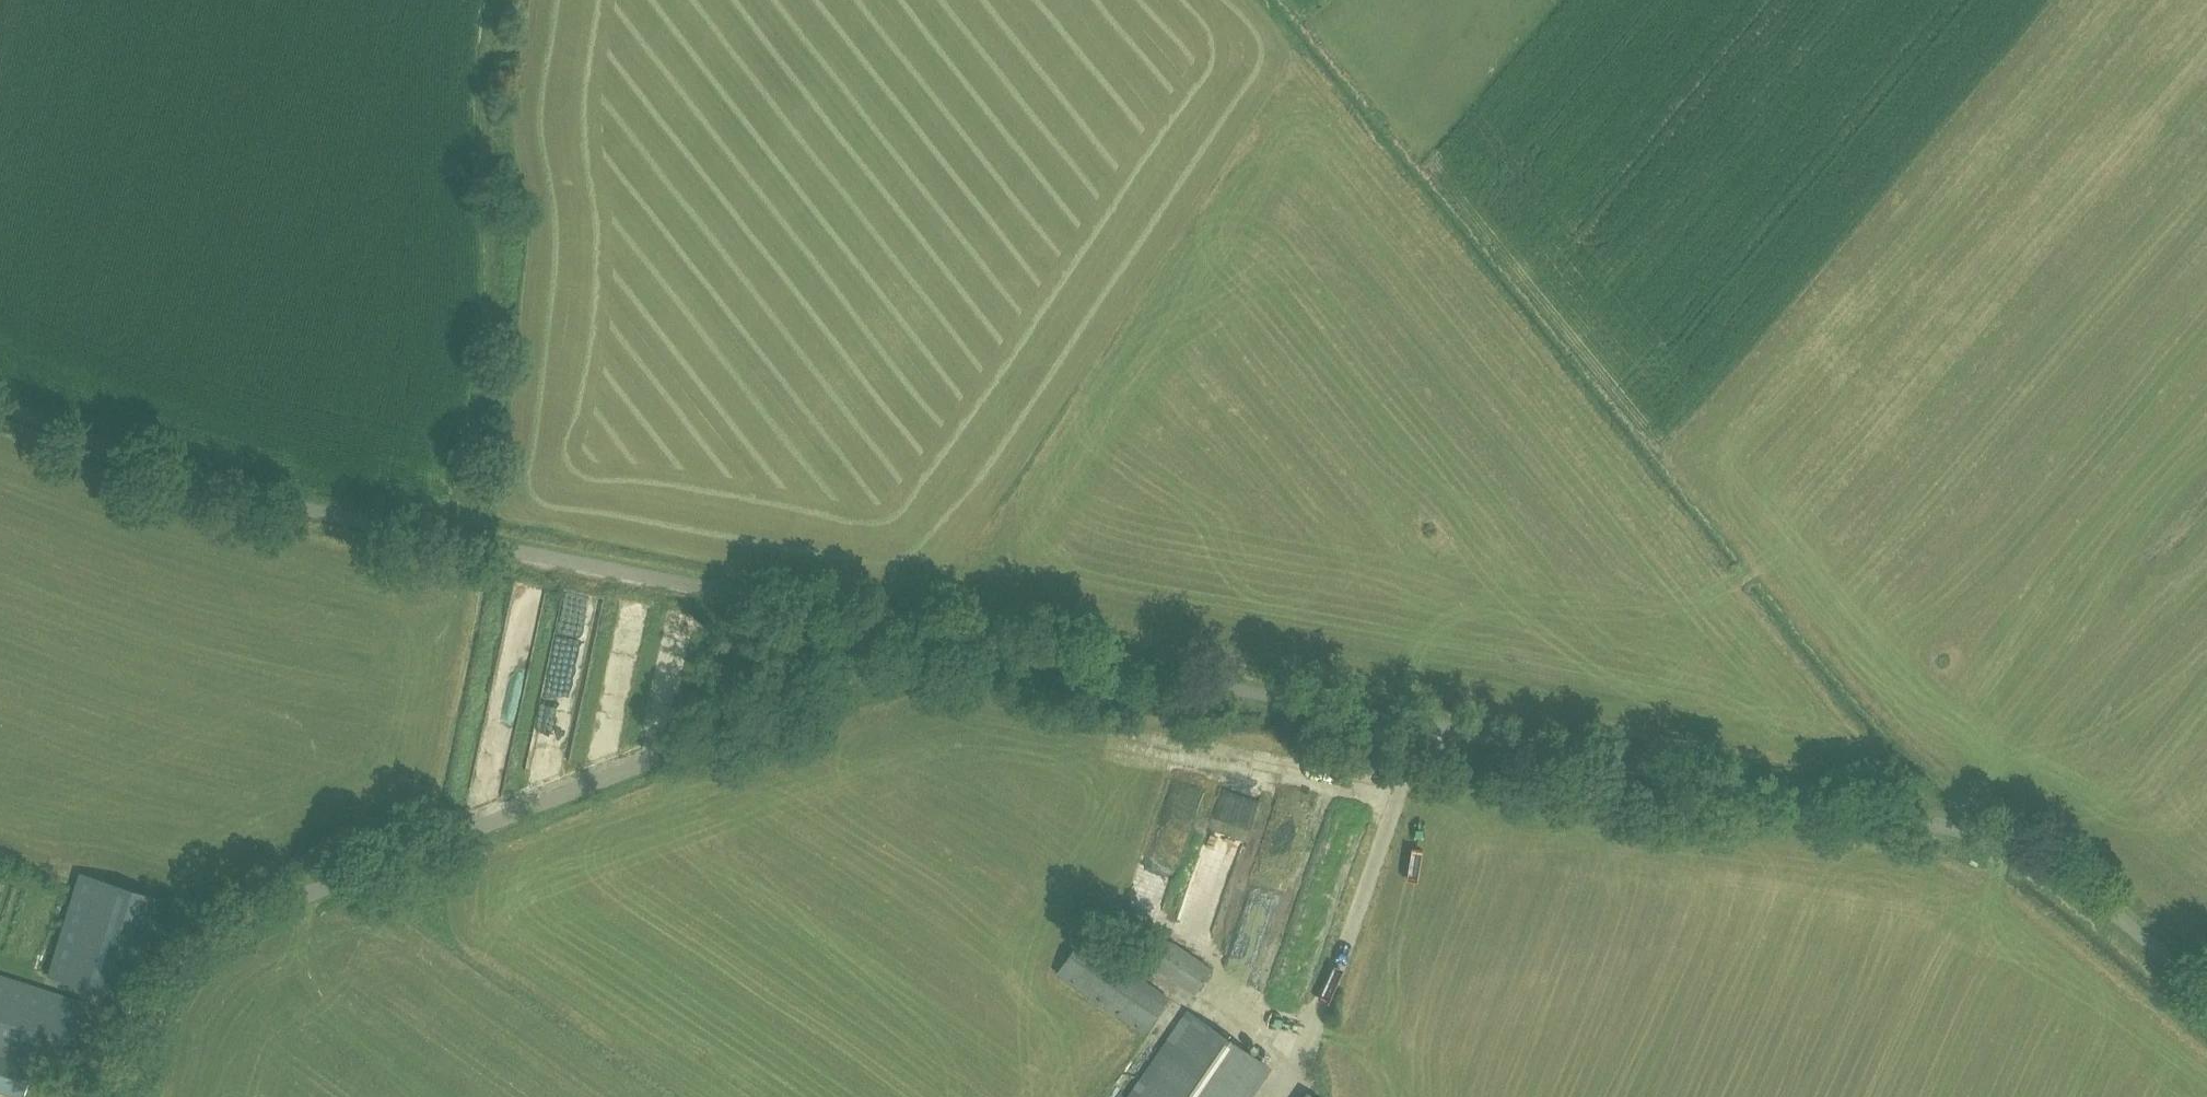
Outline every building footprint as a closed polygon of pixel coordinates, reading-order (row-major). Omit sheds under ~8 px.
[(134,1000),(142,974),(165,899),(82,873),(51,973),(134,1000)] [(1144,1032),(1168,997),(1082,938),(1058,973),(1144,1032)] [(1195,993),(1212,968),(1170,940),(1153,965),(1195,993)] [(85,1002),(0,975),(0,1038),(67,1059),(85,1002)] [(1271,1066),(1188,1010),(1129,1096),(1250,1096),(1271,1066)]
